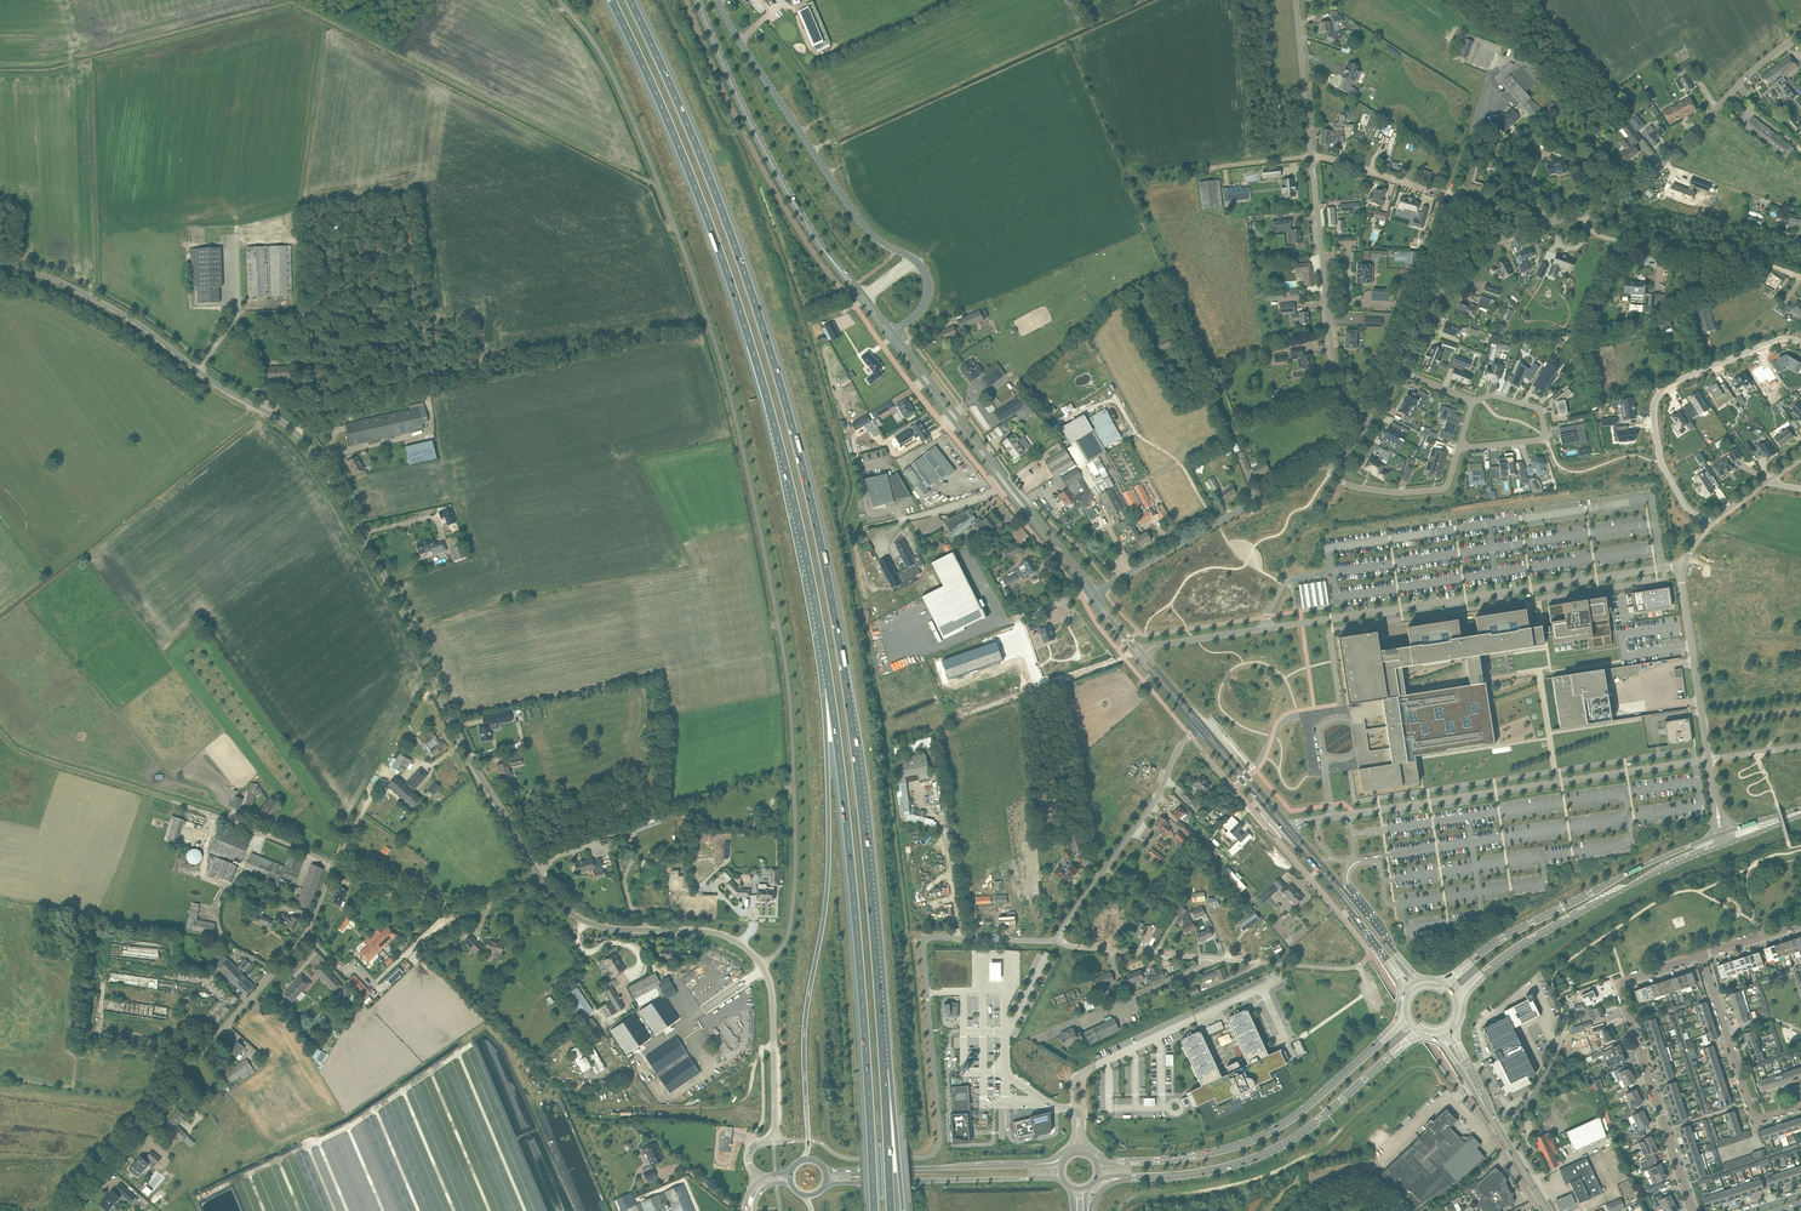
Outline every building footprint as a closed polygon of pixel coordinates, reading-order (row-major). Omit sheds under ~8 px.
[(797,12),(813,47),(824,42),(809,7),(797,12)] [(1333,22),(1338,22),(1342,21),(1341,14),(1332,15),(1332,22),(1333,22)] [(1319,29),(1319,32),(1321,32),(1321,33),(1324,33),(1325,40),(1326,40),(1336,39),(1341,38),(1340,36),(1345,35),(1345,30),(1344,30),(1339,30),(1338,22),(1333,22),(1332,22),(1328,22),(1326,22),(1320,23),(1321,28),(1319,29)] [(1472,42),(1467,40),(1464,39),(1458,55),(1466,58),(1467,58),(1465,57),(1471,42),(1472,42)] [(1520,103),(1522,105),(1532,118),(1541,109),(1533,100),(1532,101),(1530,98),(1534,95),(1529,90),(1526,93),(1525,92),(1533,85),(1537,82),(1543,77),(1528,60),(1524,56),(1514,64),(1511,62),(1495,77),(1501,84),(1502,83),(1520,103)] [(1776,64),(1761,76),(1770,88),(1778,82),(1784,77),(1797,67),(1789,56),(1777,66),(1776,64)] [(1346,72),(1344,77),(1348,79),(1346,84),(1350,86),(1345,92),(1354,97),(1358,91),(1352,86),(1357,73),(1358,72),(1357,72),(1359,67),(1349,63),(1347,69),(1346,69),(1347,69),(1346,71),(1345,72),(1346,72)] [(1685,72),(1692,69),(1690,64),(1679,69),(1681,72),(1684,70),(1685,72)] [(1687,75),(1680,79),(1687,92),(1694,88),(1687,75)] [(1799,94),(1796,91),(1798,88),(1789,78),(1781,85),(1781,86),(1784,89),(1783,90),(1792,100),(1799,94)] [(1676,104),(1663,111),(1667,119),(1670,124),(1683,117),(1696,110),(1694,104),(1689,97),(1676,104)] [(1524,114),(1516,106),(1512,109),(1504,115),(1495,123),(1503,132),(1524,114)] [(1352,120),(1355,112),(1353,111),(1351,110),(1347,120),(1350,122),(1350,120),(1352,120)] [(1334,126),(1334,130),(1343,130),(1343,126),(1344,125),(1345,123),(1345,120),(1345,115),(1340,114),(1340,120),(1339,126),(1334,126)] [(1636,114),(1631,118),(1640,130),(1645,126),(1636,114)] [(1372,131),(1377,118),(1370,115),(1365,129),(1372,131)] [(1790,144),(1753,117),(1745,127),(1782,155),(1790,144)] [(1622,128),(1628,136),(1620,142),(1625,149),(1621,152),(1627,161),(1628,161),(1627,160),(1632,156),(1631,156),(1634,154),(1635,155),(1639,152),(1634,146),(1643,139),(1630,123),(1622,128)] [(1660,125),(1655,130),(1651,125),(1645,130),(1649,134),(1648,135),(1654,142),(1666,132),(1660,125)] [(1330,143),(1335,143),(1335,142),(1335,138),(1336,134),(1340,134),(1342,134),(1343,130),(1334,130),(1334,131),(1321,130),(1321,137),(1321,145),(1329,145),(1330,143)] [(1335,138),(1335,142),(1344,142),(1344,136),(1339,136),(1340,134),(1336,134),(1335,138)] [(1509,135),(1501,142),(1504,146),(1512,139),(1509,135)] [(1480,162),(1482,157),(1472,153),(1470,159),(1480,162)] [(1558,172),(1561,171),(1562,173),(1567,171),(1564,160),(1547,165),(1549,174),(1557,172),(1557,173),(1558,173),(1558,172)] [(1390,164),(1386,163),(1385,167),(1401,171),(1402,168),(1397,166),(1398,163),(1391,161),(1390,164)] [(1463,184),(1466,185),(1467,185),(1466,189),(1478,193),(1481,183),(1474,181),(1478,172),(1476,172),(1477,167),(1469,165),(1463,184)] [(1280,176),(1280,168),(1270,169),(1271,177),(1280,176)] [(1434,180),(1435,177),(1430,175),(1431,172),(1422,170),(1420,176),(1434,180)] [(1674,185),(1671,191),(1679,194),(1683,196),(1684,196),(1683,198),(1691,201),(1694,192),(1692,192),(1693,190),(1695,187),(1694,187),(1694,186),(1709,191),(1712,184),(1692,177),(1690,184),(1691,184),(1689,190),(1674,185)] [(1220,186),(1219,180),(1199,182),(1200,188),(1202,209),(1222,207),(1220,186)] [(1285,197),(1294,196),(1294,194),(1294,191),(1295,191),(1295,184),(1293,184),(1293,180),(1283,181),(1284,183),(1284,185),(1282,185),(1283,192),(1284,192),(1285,193),(1285,197)] [(1224,202),(1242,200),(1240,187),(1223,189),(1224,202)] [(1378,205),(1382,207),(1384,203),(1385,200),(1383,199),(1385,194),(1387,190),(1381,188),(1380,191),(1375,189),(1373,196),(1370,195),(1368,200),(1370,202),(1378,205)] [(1416,212),(1419,202),(1401,197),(1398,207),(1399,207),(1399,206),(1404,208),(1404,209),(1404,210),(1415,214),(1415,212),(1416,212)] [(1336,226),(1336,225),(1338,225),(1339,233),(1345,233),(1344,220),(1338,220),(1338,223),(1336,224),(1334,207),(1327,208),(1328,226),(1336,226)] [(1378,218),(1378,219),(1380,220),(1378,224),(1384,226),(1385,221),(1387,214),(1384,213),(1380,212),(1380,213),(1378,218)] [(1798,227),(1796,238),(1800,239),(1800,220),(1784,217),(1782,224),(1798,227)] [(1291,224),(1291,218),(1290,219),(1272,220),(1272,225),(1273,225),(1274,232),(1288,231),(1289,236),(1291,236),(1292,236),(1292,244),(1292,245),(1301,244),(1301,243),(1301,239),(1301,238),(1301,237),(1300,235),(1301,235),(1301,234),(1300,234),(1300,230),(1300,229),(1291,230),(1291,224)] [(292,295),(292,289),(290,245),(247,246),(249,291),(249,297),(268,296),(271,295),(271,296),(292,295)] [(222,287),(221,248),(190,249),(192,288),(198,287),(198,303),(219,303),(219,287),(222,287)] [(1515,256),(1521,272),(1529,269),(1526,259),(1534,256),(1531,248),(1520,252),(1520,253),(1521,255),(1517,256),(1515,257),(1515,256)] [(1420,252),(1417,252),(1412,251),(1412,253),(1412,266),(1414,266),(1420,252)] [(1555,258),(1550,273),(1556,275),(1559,266),(1568,269),(1571,260),(1559,255),(1557,259),(1555,258)] [(1505,259),(1496,263),(1497,265),(1496,265),(1496,266),(1491,268),(1495,275),(1501,272),(1503,278),(1512,273),(1511,270),(1512,270),(1507,260),(1506,260),(1505,259)] [(1533,268),(1533,270),(1535,271),(1538,264),(1533,261),(1530,267),(1533,268)] [(1535,275),(1542,278),(1548,265),(1541,262),(1535,275)] [(1293,266),(1292,267),(1293,271),(1295,271),(1300,271),(1300,273),(1304,272),(1305,277),(1304,277),(1305,282),(1306,287),(1308,286),(1314,286),(1312,268),(1311,268),(1310,263),(1304,263),(1294,264),(1294,266),(1293,266)] [(1373,276),(1373,273),(1373,270),(1373,266),(1370,266),(1370,265),(1358,265),(1357,283),(1369,284),(1369,283),(1372,283),(1373,276)] [(1774,291),(1782,280),(1771,273),(1764,284),(1774,291)] [(1646,302),(1647,296),(1647,294),(1646,294),(1647,286),(1645,286),(1646,283),(1633,282),(1633,280),(1626,280),(1625,293),(1631,294),(1631,300),(1646,302)] [(1486,283),(1484,290),(1500,296),(1502,288),(1486,283)] [(1372,292),(1372,300),(1389,301),(1394,301),(1395,301),(1395,295),(1394,294),(1389,293),(1372,292)] [(1647,294),(1647,296),(1649,296),(1649,299),(1652,299),(1651,313),(1660,314),(1661,308),(1665,308),(1666,295),(1652,294),(1647,294)] [(1487,312),(1491,299),(1481,296),(1478,306),(1481,307),(1480,309),(1487,312)] [(1784,307),(1788,309),(1786,311),(1790,314),(1792,310),(1800,316),(1800,304),(1796,301),(1793,306),(1792,307),(1787,304),(1784,307)] [(1280,304),(1279,304),(1280,313),(1290,312),(1295,312),(1295,311),(1294,303),(1285,304),(1280,304)] [(1460,304),(1456,314),(1464,317),(1466,311),(1471,313),(1473,310),(1467,307),(1460,304)] [(1779,304),(1775,310),(1783,315),(1786,311),(1788,309),(1784,307),(1779,304)] [(1700,334),(1716,329),(1709,306),(1693,311),(1700,334)] [(1513,311),(1507,309),(1503,319),(1509,321),(1513,311)] [(941,331),(945,339),(962,332),(961,329),(983,319),(980,310),(957,320),(960,326),(954,329),(953,326),(941,331)] [(1295,312),(1290,312),(1290,315),(1291,316),(1291,321),(1292,321),(1292,324),(1300,324),(1309,323),(1309,324),(1309,323),(1309,319),(1309,317),(1308,313),(1308,312),(1307,312),(1308,312),(1299,313),(1299,314),(1296,314),(1295,314),(1295,312)] [(1382,319),(1364,318),(1364,326),(1381,327),(1382,319)] [(1662,331),(1663,331),(1664,333),(1673,331),(1669,318),(1660,321),(1662,331)] [(823,324),(831,339),(839,335),(831,320),(823,324)] [(1467,328),(1454,323),(1453,326),(1446,324),(1445,323),(1442,331),(1460,338),(1462,332),(1465,333),(1467,328)] [(1356,331),(1353,331),(1353,330),(1349,330),(1349,331),(1346,331),(1345,342),(1345,348),(1349,348),(1349,349),(1352,349),(1352,348),(1355,349),(1356,343),(1357,343),(1357,337),(1356,337),(1356,331)] [(1523,345),(1520,349),(1527,354),(1530,350),(1527,348),(1529,342),(1525,340),(1523,345)] [(1449,343),(1447,349),(1455,352),(1457,346),(1449,343)] [(1304,348),(1291,349),(1291,359),(1298,358),(1302,358),(1303,369),(1314,368),(1312,355),(1309,355),(1304,355),(1304,354),(1305,354),(1304,348)] [(1440,358),(1439,358),(1442,352),(1432,348),(1429,354),(1428,355),(1428,356),(1427,358),(1426,359),(1427,360),(1424,366),(1428,368),(1430,369),(1430,368),(1432,369),(1434,363),(1438,364),(1440,358)] [(868,352),(861,357),(867,365),(868,364),(875,373),(867,379),(870,384),(883,375),(880,370),(882,368),(882,367),(883,367),(877,359),(876,360),(873,355),(872,356),(868,352)] [(1287,361),(1286,353),(1274,355),(1274,362),(1287,361)] [(1782,357),(1783,358),(1779,360),(1780,364),(1774,367),(1778,372),(1785,370),(1783,366),(1786,365),(1795,371),(1800,362),(1787,355),(1782,357)] [(1462,381),(1466,383),(1470,375),(1462,372),(1467,360),(1456,356),(1453,361),(1459,364),(1457,370),(1455,369),(1452,377),(1456,379),(1456,378),(1459,379),(1458,380),(1461,381),(1460,382),(1462,382),(1462,381)] [(969,362),(960,368),(971,382),(979,375),(978,375),(983,371),(980,366),(979,367),(975,370),(969,362)] [(1529,370),(1519,363),(1513,376),(1513,377),(1511,382),(1510,383),(1512,384),(1517,386),(1520,379),(1522,380),(1524,375),(1531,380),(1530,380),(1531,381),(1540,367),(1539,366),(1539,367),(1533,364),(1529,370)] [(1499,367),(1493,365),(1492,369),(1487,367),(1484,378),(1490,379),(1492,379),(1492,380),(1498,382),(1500,373),(1501,373),(1503,369),(1504,366),(1500,365),(1499,367)] [(1761,365),(1752,371),(1760,383),(1767,379),(1769,382),(1776,378),(1769,366),(1764,369),(1761,365)] [(268,379),(275,379),(275,380),(292,380),(292,367),(268,367),(268,379)] [(1546,384),(1548,386),(1551,381),(1549,379),(1554,372),(1547,368),(1539,380),(1540,381),(1537,386),(1542,390),(1546,384)] [(1002,377),(996,370),(983,380),(988,387),(1002,377)] [(1732,381),(1732,382),(1734,386),(1732,387),(1734,391),(1740,388),(1745,385),(1747,388),(1752,385),(1745,374),(1736,379),(1735,379),(1736,379),(1733,381),(1732,382),(1732,381)] [(1717,383),(1708,389),(1711,393),(1712,392),(1715,397),(1713,399),(1716,404),(1724,400),(1726,403),(1733,398),(1734,399),(1734,398),(1729,390),(1728,390),(1729,390),(1725,392),(1721,385),(1719,387),(1717,383)] [(1559,416),(1567,414),(1565,400),(1572,394),(1568,389),(1553,401),(1557,407),(1559,416)] [(1404,399),(1415,406),(1420,397),(1423,398),(1426,393),(1419,390),(1416,394),(1409,390),(1408,392),(1407,394),(1404,399)] [(1274,394),(1276,402),(1287,399),(1284,391),(1274,394)] [(1688,404),(1684,407),(1690,417),(1694,415),(1693,412),(1698,409),(1700,413),(1701,414),(1709,409),(1698,393),(1690,398),(1692,401),(1693,403),(1689,406),(1688,404)] [(1001,423),(1003,422),(1016,414),(1029,406),(1020,394),(1005,404),(994,411),(1001,423)] [(1741,406),(1746,403),(1741,396),(1737,398),(1741,406)] [(897,405),(894,407),(902,419),(905,418),(908,416),(908,417),(913,414),(912,413),(914,412),(911,408),(912,407),(909,403),(908,404),(905,399),(897,405)] [(1415,406),(1404,399),(1404,400),(1398,411),(1405,415),(1402,420),(1409,423),(1412,418),(1408,416),(1413,405),(1415,406)] [(1634,406),(1633,406),(1632,399),(1621,400),(1623,419),(1634,417),(1633,410),(1635,410),(1634,406)] [(889,401),(871,413),(875,419),(893,407),(889,401)] [(351,422),(345,424),(350,446),(356,444),(424,430),(422,423),(428,422),(424,402),(401,407),(401,411),(351,422)] [(1617,402),(1610,404),(1613,414),(1620,412),(1617,402)] [(1607,404),(1599,407),(1601,414),(1609,412),(1607,404)] [(1016,414),(1019,419),(1026,414),(1027,415),(1034,411),(1029,406),(1016,414)] [(1451,439),(1451,441),(1453,435),(1450,434),(1452,430),(1454,431),(1456,424),(1458,424),(1458,422),(1459,422),(1459,421),(1460,417),(1461,417),(1454,415),(1455,411),(1444,407),(1443,407),(1440,418),(1439,417),(1439,418),(1447,420),(1443,436),(1440,435),(1440,436),(1451,439)] [(1680,412),(1672,417),(1676,424),(1675,425),(1673,426),(1679,435),(1683,433),(1680,429),(1682,428),(1688,424),(1691,429),(1695,427),(1689,418),(1686,420),(1681,413),(1680,412)] [(851,424),(855,431),(871,421),(866,414),(851,424)] [(1120,414),(1114,417),(1123,435),(1129,431),(1120,414)] [(1104,507),(1101,508),(1107,518),(1110,516),(1123,509),(1094,459),(1105,453),(1082,415),(1059,429),(1069,446),(1070,445),(1100,494),(1098,495),(1104,507)] [(1612,418),(1601,419),(1601,426),(1612,425),(1612,418)] [(909,428),(899,435),(903,443),(911,438),(910,437),(913,434),(916,432),(920,439),(928,434),(920,422),(913,426),(909,428)] [(1006,431),(1010,428),(1005,422),(1002,425),(1001,425),(995,429),(1000,436),(1006,432),(1006,431)] [(1581,439),(1580,437),(1585,436),(1584,430),(1586,430),(1585,423),(1567,427),(1568,433),(1560,435),(1562,444),(1581,439)] [(1243,432),(1239,424),(1231,427),(1234,436),(1243,432)] [(1389,426),(1386,432),(1404,441),(1404,440),(1400,438),(1403,433),(1405,428),(1399,425),(1397,429),(1389,425),(1389,426)] [(1628,426),(1613,427),(1614,435),(1619,434),(1619,442),(1634,440),(1633,430),(1628,430),(1628,429),(1627,429),(1626,427),(1628,426)] [(1779,435),(1775,438),(1780,446),(1785,442),(1786,443),(1786,442),(1788,440),(1788,441),(1788,440),(1793,436),(1788,429),(1783,432),(1782,430),(1778,433),(1779,435)] [(1404,441),(1386,432),(1383,438),(1382,438),(1390,442),(1388,447),(1394,450),(1396,446),(1397,446),(1400,440),(1403,442),(1404,441)] [(1026,449),(1015,434),(1013,436),(1012,435),(1003,442),(1007,448),(1006,448),(1011,454),(1011,453),(1015,459),(1024,452),(1024,451),(1026,449)] [(1428,437),(1426,441),(1434,445),(1436,441),(1428,437)] [(432,441),(405,447),(409,466),(436,460),(432,441)] [(1762,442),(1756,446),(1762,455),(1765,453),(1769,459),(1776,453),(1768,441),(1764,444),(1762,442)] [(1235,452),(1240,451),(1237,442),(1232,443),(1235,452)] [(935,446),(909,466),(903,472),(915,487),(913,488),(921,498),(929,491),(927,488),(939,478),(942,481),(955,471),(935,446)] [(1379,460),(1376,458),(1375,460),(1371,458),(1365,467),(1371,470),(1371,469),(1373,470),(1372,473),(1384,480),(1387,473),(1381,470),(1382,469),(1378,466),(1382,459),(1383,460),(1384,458),(1387,460),(1390,455),(1391,455),(1392,453),(1388,451),(1378,446),(1376,450),(1382,453),(1379,460)] [(887,455),(889,461),(903,454),(900,448),(887,455)] [(1075,465),(1065,449),(1045,462),(1054,478),(1075,465)] [(1580,455),(1577,456),(1578,458),(1589,456),(1589,455),(1589,454),(1588,449),(1579,451),(1580,455)] [(1721,463),(1715,467),(1716,469),(1717,471),(1720,476),(1727,472),(1728,473),(1733,469),(1731,466),(1730,464),(1733,462),(1734,463),(1741,458),(1738,453),(1735,449),(1727,454),(1728,456),(1725,458),(1725,457),(1720,461),(1721,463)] [(1428,461),(1444,466),(1448,453),(1436,450),(1436,451),(1435,455),(1430,454),(1428,461)] [(1514,463),(1512,453),(1505,454),(1505,458),(1508,472),(1508,475),(1508,477),(1515,476),(1516,475),(1516,474),(1515,471),(1520,470),(1518,462),(1514,463)] [(1533,469),(1536,469),(1537,474),(1542,475),(1545,472),(1543,467),(1546,465),(1543,457),(1536,455),(1530,461),(1533,469)] [(347,462),(355,475),(360,471),(364,469),(356,456),(347,462)] [(1246,458),(1240,460),(1244,472),(1250,470),(1246,458)] [(1505,458),(1498,459),(1499,466),(1494,466),(1495,476),(1500,475),(1501,476),(1508,475),(1508,472),(1505,458)] [(1084,459),(1075,465),(1076,467),(1083,477),(1090,489),(1099,484),(1084,459)] [(1442,470),(1444,466),(1428,461),(1428,462),(1431,463),(1427,478),(1433,480),(1434,477),(1439,479),(1442,470)] [(1264,472),(1269,470),(1264,462),(1251,468),(1256,476),(1263,472),(1264,472)] [(1414,466),(1407,463),(1404,472),(1410,475),(1414,466)] [(1470,482),(1484,481),(1484,477),(1484,471),(1482,471),(1481,464),(1469,464),(1469,478),(1470,478),(1470,482)] [(1031,481),(1027,475),(1029,474),(1024,467),(1015,473),(1024,486),(1031,481)] [(1076,467),(1061,476),(1067,487),(1068,488),(1071,492),(1072,492),(1075,496),(1083,490),(1087,497),(1090,494),(1092,493),(1090,489),(1083,477),(1076,467)] [(1704,479),(1695,485),(1700,493),(1703,491),(1707,497),(1713,493),(1711,488),(1712,487),(1707,481),(1712,478),(1705,467),(1700,471),(1704,476),(1703,477),(1704,479)] [(1523,483),(1529,482),(1525,471),(1520,473),(1523,483)] [(897,473),(898,476),(888,478),(887,474),(865,479),(873,508),(894,502),(892,502),(891,498),(908,494),(911,497),(897,473)] [(1212,477),(1207,480),(1213,490),(1219,487),(1212,477)] [(1537,483),(1534,481),(1530,482),(1532,491),(1533,491),(1533,493),(1540,491),(1537,483)] [(1153,505),(1141,483),(1134,487),(1146,508),(1148,507),(1152,505),(1153,505)] [(1226,499),(1236,493),(1233,487),(1222,493),(1226,499)] [(1063,492),(1059,495),(1066,506),(1069,504),(1071,502),(1076,499),(1079,502),(1087,497),(1083,490),(1075,496),(1072,492),(1071,492),(1068,488),(1063,492)] [(1134,515),(1142,511),(1130,489),(1123,494),(1134,515)] [(1087,497),(1079,502),(1081,504),(1080,505),(1083,509),(1088,506),(1087,505),(1094,500),(1090,494),(1087,497)] [(1152,505),(1148,507),(1150,511),(1151,514),(1153,516),(1157,514),(1152,505)] [(451,508),(439,513),(441,518),(445,517),(448,525),(456,522),(451,508)] [(1090,520),(1097,517),(1092,508),(1086,512),(1090,520)] [(989,528),(990,530),(996,525),(989,515),(982,521),(979,517),(976,520),(971,514),(968,509),(943,522),(955,537),(971,524),(976,529),(977,528),(979,531),(982,528),(984,531),(985,532),(989,528)] [(1121,522),(1118,523),(1122,531),(1126,529),(1131,538),(1133,542),(1136,540),(1140,546),(1151,540),(1149,537),(1147,532),(1139,536),(1136,531),(1132,524),(1133,524),(1126,510),(1122,512),(1126,520),(1121,523),(1121,522)] [(1151,514),(1150,511),(1137,518),(1140,524),(1153,516),(1151,514)] [(1159,513),(1158,514),(1162,523),(1168,519),(1164,511),(1162,511),(1159,513)] [(419,554),(422,553),(431,550),(433,555),(446,550),(443,541),(435,544),(433,538),(416,544),(419,554)] [(454,560),(466,556),(460,540),(449,544),(454,560)] [(907,567),(900,571),(896,573),(888,557),(879,561),(892,588),(921,573),(918,568),(924,565),(919,554),(913,557),(905,541),(896,546),(907,567)] [(945,552),(952,549),(950,544),(943,546),(945,552)] [(1016,545),(1007,550),(1010,557),(1019,551),(1016,545)] [(943,586),(922,597),(943,640),(965,629),(964,628),(980,620),(982,619),(982,620),(987,617),(983,608),(982,609),(953,552),(931,563),(943,586)] [(1029,558),(1027,560),(1023,561),(1018,567),(1018,568),(1013,571),(1014,573),(1015,575),(1003,581),(1006,586),(1022,578),(1031,574),(1037,571),(1033,564),(1029,558)] [(1325,581),(1299,585),(1299,589),(1302,604),(1302,608),(1329,604),(1325,581)] [(1671,606),(1668,587),(1658,589),(1653,590),(1653,591),(1650,591),(1650,590),(1632,593),(1635,612),(1646,611),(1646,610),(1671,606)] [(1606,604),(1605,598),(1605,597),(1576,602),(1576,601),(1575,602),(1548,606),(1551,626),(1554,644),(1568,642),(1568,640),(1572,640),(1575,645),(1573,641),(1591,638),(1592,648),(1612,645),(1606,604)] [(1694,601),(1695,608),(1704,606),(1703,599),(1694,601)] [(1528,628),(1525,609),(1475,617),(1476,625),(1467,627),(1458,628),(1458,623),(1457,620),(1454,620),(1447,622),(1407,628),(1409,641),(1401,642),(1379,646),(1377,632),(1338,638),(1348,705),(1348,706),(1349,708),(1350,714),(1350,716),(1351,725),(1352,727),(1353,736),(1353,738),(1355,747),(1355,749),(1356,758),(1357,760),(1358,766),(1358,768),(1358,769),(1362,792),(1419,783),(1415,757),(1415,756),(1493,744),(1495,744),(1495,743),(1494,743),(1485,683),(1482,683),(1478,656),(1544,646),(1544,645),(1541,627),(1541,626),(1528,628)] [(1036,623),(1029,625),(1030,630),(1037,628),(1040,627),(1039,622),(1038,620),(1035,621),(1036,623)] [(1040,627),(1037,628),(1038,634),(1041,633),(1045,642),(1055,639),(1050,626),(1047,627),(1041,629),(1040,627)] [(996,641),(942,660),(948,680),(1003,660),(996,641)] [(1560,728),(1553,729),(1553,730),(1611,721),(1605,682),(1608,680),(1609,683),(1618,677),(1620,680),(1627,676),(1627,675),(1629,678),(1642,670),(1641,664),(1545,678),(1545,679),(1552,678),(1560,728)] [(1675,677),(1682,676),(1681,668),(1679,669),(1674,669),(1675,677)] [(496,723),(501,722),(512,720),(510,712),(500,714),(494,716),(496,723)] [(410,716),(407,720),(412,724),(416,719),(410,716)] [(497,729),(496,723),(494,716),(482,718),(484,726),(484,727),(479,728),(481,741),(492,739),(491,731),(497,729)] [(1668,732),(1671,732),(1671,734),(1669,735),(1666,735),(1668,745),(1692,742),(1688,718),(1664,722),(1665,728),(1668,728),(1668,731),(1668,732)] [(439,742),(430,728),(417,738),(430,758),(447,747),(442,740),(439,742)] [(931,736),(893,744),(896,756),(934,747),(931,736)] [(401,750),(396,759),(393,757),(388,765),(390,766),(388,770),(397,775),(399,771),(403,773),(410,760),(407,758),(409,754),(401,750)] [(520,751),(508,754),(509,761),(521,759),(520,751)] [(925,753),(892,760),(897,785),(931,777),(925,753)] [(500,771),(503,779),(512,776),(509,768),(507,762),(497,765),(499,771),(500,771)] [(1145,766),(1141,771),(1143,773),(1141,776),(1147,780),(1156,768),(1150,764),(1148,768),(1145,766)] [(1126,776),(1130,780),(1139,769),(1134,765),(1126,776)] [(396,776),(387,786),(412,808),(421,798),(413,791),(428,775),(420,768),(405,784),(396,776)] [(1202,793),(1210,786),(1202,777),(1194,784),(1202,793)] [(428,790),(433,795),(440,787),(435,782),(428,790)] [(251,783),(245,807),(251,809),(257,784),(251,783)] [(357,797),(359,792),(348,786),(345,791),(357,797)] [(233,791),(228,806),(238,809),(242,799),(236,797),(238,792),(233,791)] [(1182,795),(1190,804),(1195,800),(1186,791),(1182,795)] [(270,798),(260,812),(266,817),(277,803),(270,798)] [(1201,802),(1198,799),(1193,803),(1196,807),(1201,802)] [(1186,813),(1179,806),(1171,813),(1178,820),(1186,813)] [(1214,818),(1212,820),(1214,823),(1220,817),(1215,812),(1213,814),(1214,816),(1214,818)] [(171,815),(163,839),(175,842),(182,819),(171,815)] [(624,834),(661,819),(659,816),(622,830),(624,834)] [(1167,822),(1168,822),(1161,816),(1158,820),(1158,819),(1156,821),(1157,822),(1154,825),(1161,830),(1159,832),(1164,836),(1166,833),(1167,835),(1171,829),(1168,826),(1169,824),(1167,822)] [(1236,821),(1225,831),(1232,838),(1232,837),(1236,841),(1233,844),(1237,848),(1250,835),(1236,821)] [(1187,835),(1190,838),(1193,836),(1191,834),(1193,833),(1184,823),(1179,827),(1180,828),(1187,835)] [(240,863),(250,840),(219,827),(216,832),(208,852),(230,862),(231,859),(240,863)] [(1190,843),(1179,831),(1174,835),(1186,847),(1190,843)] [(1079,833),(1070,836),(1075,852),(1084,849),(1079,833)] [(615,838),(608,839),(611,854),(619,852),(615,838)] [(1160,839),(1156,844),(1164,850),(1167,845),(1160,839)] [(390,849),(386,846),(381,851),(386,855),(390,849)] [(1165,859),(1152,848),(1148,853),(1162,864),(1165,859)] [(191,850),(189,851),(187,853),(187,855),(187,857),(187,860),(188,861),(190,863),(192,864),(194,865),(196,865),(198,864),(200,863),(201,861),(202,859),(202,856),(202,854),(201,852),(199,851),(197,849),(195,849),(193,849),(191,850)] [(1063,853),(1064,854),(1068,858),(1072,855),(1067,850),(1063,853)] [(294,883),(299,872),(251,852),(248,861),(241,876),(247,878),(248,875),(263,881),(276,886),(279,886),(280,883),(278,882),(280,877),(294,883)] [(210,854),(207,859),(212,861),(208,873),(225,880),(232,883),(239,866),(232,864),(214,856),(210,854)] [(596,873),(594,874),(596,878),(605,875),(603,871),(602,871),(600,865),(598,866),(596,862),(593,863),(592,858),(574,864),(578,873),(594,868),(596,873)] [(296,896),(294,902),(309,907),(323,869),(311,864),(299,897),(296,896)] [(1070,865),(1066,871),(1062,868),(1058,865),(1053,873),(1061,878),(1064,880),(1069,884),(1079,869),(1074,866),(1071,864),(1070,865)] [(1199,864),(1194,869),(1207,882),(1212,877),(1199,864)] [(1246,887),(1231,870),(1226,875),(1240,892),(1246,887)] [(1183,885),(1177,888),(1181,895),(1185,892),(1186,891),(1187,891),(1189,895),(1197,891),(1190,878),(1182,882),(1183,885)] [(1274,883),(1279,888),(1284,884),(1279,878),(1274,883)] [(750,889),(739,889),(731,881),(726,886),(736,896),(750,896),(750,889)] [(994,886),(992,886),(992,891),(1002,890),(1001,881),(994,881),(994,886)] [(1264,902),(1279,888),(1274,883),(1259,897),(1264,902)] [(1285,884),(1284,884),(1279,888),(1283,893),(1284,892),(1288,897),(1289,897),(1296,905),(1303,898),(1297,891),(1297,892),(1291,885),(1288,888),(1285,884)] [(332,903),(340,906),(343,900),(344,900),(346,894),(345,894),(346,891),(347,891),(337,887),(334,895),(335,895),(332,903)] [(767,887),(766,887),(766,890),(757,889),(757,901),(765,901),(765,902),(769,902),(769,900),(774,900),(774,890),(774,887),(767,887)] [(996,895),(995,895),(995,903),(1008,902),(1007,894),(1001,894),(1001,892),(996,892),(996,895)] [(1225,895),(1223,897),(1219,892),(1213,897),(1216,900),(1217,902),(1214,905),(1220,912),(1231,903),(1225,895)] [(200,903),(191,902),(187,928),(214,933),(216,923),(197,919),(200,903)] [(1181,907),(1179,910),(1176,915),(1181,918),(1184,923),(1185,923),(1185,924),(1183,925),(1183,926),(1186,932),(1195,927),(1189,916),(1189,915),(1187,910),(1181,907)] [(1201,907),(1192,911),(1196,919),(1205,915),(1201,907)] [(1015,924),(1015,917),(1015,911),(1007,912),(1007,915),(999,915),(1000,925),(1015,924)] [(347,913),(340,923),(346,927),(348,924),(347,921),(351,916),(347,913)] [(269,928),(273,920),(258,914),(255,921),(269,928)] [(291,919),(284,914),(281,919),(288,923),(286,926),(289,928),(294,931),(300,921),(292,917),(291,919)] [(1255,914),(1239,925),(1243,931),(1260,919),(1255,914)] [(1137,937),(1140,932),(1140,931),(1141,932),(1143,930),(1141,929),(1144,923),(1140,922),(1133,935),(1137,937)] [(1149,925),(1142,939),(1147,941),(1154,927),(1149,925)] [(370,936),(365,940),(369,944),(367,946),(360,953),(368,962),(382,949),(396,936),(387,927),(380,933),(377,937),(373,940),(370,936)] [(1205,940),(1205,939),(1212,935),(1209,927),(1197,932),(1201,942),(1205,940)] [(1162,931),(1157,928),(1152,936),(1157,939),(1162,931)] [(1250,933),(1243,936),(1247,948),(1265,949),(1266,941),(1252,940),(1250,933)] [(471,936),(466,942),(476,952),(481,947),(471,936)] [(1796,938),(1791,940),(1795,953),(1796,957),(1800,956),(1800,955),(1800,954),(1800,951),(1796,938)] [(493,956),(492,961),(497,962),(498,957),(499,953),(500,953),(502,949),(503,943),(497,941),(497,942),(488,940),(487,943),(487,946),(486,950),(494,952),(493,956)] [(1795,953),(1791,940),(1785,942),(1789,954),(1795,953)] [(1784,956),(1785,959),(1790,958),(1789,954),(1785,942),(1780,943),(1784,956)] [(119,944),(112,943),(111,956),(164,962),(165,948),(120,943),(119,944)] [(1780,943),(1775,945),(1779,958),(1780,961),(1785,959),(1784,956),(1780,943)] [(1779,958),(1775,945),(1769,947),(1774,963),(1780,961),(1779,958)] [(1767,965),(1774,963),(1769,947),(1764,949),(1765,952),(1763,953),(1767,965)] [(674,949),(660,949),(660,958),(674,958),(674,949)] [(1760,954),(1759,952),(1754,954),(1760,971),(1767,969),(1766,966),(1767,965),(1763,953),(1760,954)] [(624,969),(615,954),(604,961),(613,976),(624,969)] [(1754,954),(1749,955),(1755,973),(1760,971),(1754,954)] [(236,968),(224,955),(219,961),(249,991),(253,986),(249,982),(240,972),(244,969),(249,974),(254,968),(250,964),(245,959),(236,968)] [(1755,973),(1749,955),(1744,957),(1749,975),(1755,973)] [(1749,975),(1744,957),(1738,959),(1744,975),(1744,976),(1749,975)] [(1738,959),(1733,960),(1739,977),(1744,975),(1738,959)] [(1003,960),(990,960),(990,982),(1003,982),(1003,960)] [(1739,977),(1733,960),(1728,962),(1732,975),(1733,979),(1739,977)] [(219,961),(216,964),(240,991),(245,995),(249,991),(219,961)] [(673,962),(673,965),(668,965),(668,970),(671,969),(672,971),(679,971),(685,970),(685,966),(686,966),(685,961),(673,962)] [(1732,975),(1728,962),(1723,964),(1727,977),(1732,975)] [(314,969),(323,979),(326,977),(330,981),(327,983),(335,992),(337,990),(336,989),(339,986),(340,987),(342,985),(321,963),(318,965),(319,966),(317,969),(316,967),(314,969)] [(1723,964),(1718,966),(1722,978),(1727,977),(1723,964)] [(735,966),(724,970),(726,974),(736,970),(735,966)] [(1150,968),(1152,974),(1148,976),(1150,983),(1165,977),(1163,970),(1159,971),(1157,966),(1150,968)] [(1224,967),(1215,970),(1215,971),(1200,976),(1202,982),(1217,976),(1219,980),(1227,977),(1224,967)] [(1130,983),(1143,978),(1140,970),(1127,975),(1130,983)] [(1693,972),(1687,973),(1691,986),(1703,982),(1699,970),(1693,972)] [(1104,990),(1102,985),(1114,981),(1111,972),(1101,976),(1098,977),(1093,979),(1096,988),(1097,987),(1099,992),(1104,990)] [(304,991),(311,983),(301,973),(294,982),(284,994),(292,1002),(303,990),(304,991)] [(666,999),(677,993),(668,976),(660,981),(656,973),(629,988),(638,1007),(663,994),(666,999)] [(1691,986),(1687,973),(1682,975),(1687,993),(1693,991),(1691,986)] [(354,974),(346,982),(361,997),(369,989),(354,974)] [(1681,989),(1683,994),(1687,993),(1682,975),(1677,977),(1681,989)] [(1681,989),(1677,977),(1672,979),(1676,991),(1681,989)] [(1676,991),(1672,979),(1666,980),(1671,993),(1676,991)] [(1118,987),(1116,988),(1117,992),(1124,990),(1121,980),(1116,982),(1118,987)] [(1671,993),(1666,980),(1661,982),(1666,995),(1671,993)] [(1661,982),(1656,984),(1662,1001),(1667,999),(1666,995),(1661,982)] [(1662,1001),(1656,984),(1651,985),(1656,1003),(1662,1001)] [(551,985),(546,991),(550,995),(555,989),(551,985)] [(1651,1004),(1656,1003),(1651,985),(1646,987),(1650,1000),(1651,1004)] [(589,1003),(577,986),(567,993),(583,1017),(593,1010),(594,1010),(589,1003)] [(1199,992),(1196,986),(1189,989),(1191,996),(1199,992)] [(611,987),(605,991),(610,999),(604,1003),(611,1015),(614,1014),(624,1008),(619,999),(617,996),(611,987)] [(1650,1000),(1646,987),(1640,989),(1644,1001),(1650,1000)] [(1640,989),(1635,990),(1639,1003),(1644,1001),(1640,989)] [(1071,1000),(1070,996),(1074,994),(1073,990),(1052,998),(1055,1006),(1071,1000)] [(1593,990),(1585,994),(1587,998),(1583,1000),(1585,1004),(1589,1002),(1591,1001),(1596,998),(1595,994),(1596,994),(1595,990),(1593,991),(1593,990)] [(1732,1002),(1742,998),(1740,991),(1729,994),(1732,1002)] [(1529,993),(1528,994),(1528,995),(1526,996),(1527,999),(1504,1011),(1506,1016),(1483,1028),(1495,1052),(1493,1053),(1494,1054),(1494,1055),(1496,1058),(1497,1060),(1489,1064),(1497,1080),(1496,1081),(1496,1082),(1496,1083),(1498,1086),(1499,1088),(1501,1087),(1505,1096),(1530,1083),(1528,1079),(1529,1079),(1528,1077),(1535,1074),(1513,1028),(1540,1015),(1532,1000),(1535,999),(1532,993),(1530,994),(1529,993)] [(663,995),(639,1011),(655,1034),(679,1019),(663,995)] [(1744,1006),(1742,998),(1732,1002),(1734,1009),(1744,1006)] [(103,1011),(166,1021),(168,1009),(105,999),(103,1011)] [(1095,1008),(1092,1001),(1084,1005),(1087,1012),(1095,1008)] [(947,1016),(958,1016),(958,1003),(946,1003),(946,1002),(946,1004),(944,1004),(945,1013),(946,1013),(947,1016)] [(1706,1002),(1704,1003),(1693,1006),(1695,1014),(1709,1009),(1706,1002)] [(1590,1016),(1592,1021),(1597,1019),(1604,1016),(1601,1010),(1602,1010),(1600,1006),(1592,1009),(1595,1014),(1590,1016)] [(1747,1013),(1744,1006),(1734,1009),(1737,1016),(1747,1013)] [(1190,1091),(1192,1095),(1188,1096),(1190,1100),(1192,1103),(1195,1102),(1197,1106),(1214,1098),(1217,1104),(1230,1097),(1233,1103),(1235,1102),(1235,1101),(1239,1099),(1240,1100),(1241,1100),(1240,1099),(1246,1096),(1247,1097),(1248,1096),(1247,1095),(1253,1093),(1254,1094),(1254,1093),(1254,1092),(1258,1090),(1259,1091),(1262,1090),(1259,1084),(1272,1078),(1269,1072),(1274,1070),(1286,1064),(1280,1049),(1268,1055),(1250,1016),(1247,1010),(1246,1011),(1245,1009),(1238,1013),(1239,1014),(1238,1014),(1239,1016),(1237,1016),(1237,1015),(1235,1016),(1234,1015),(1229,1017),(1229,1019),(1227,1019),(1230,1026),(1231,1025),(1247,1061),(1239,1065),(1237,1061),(1226,1066),(1228,1070),(1220,1074),(1203,1038),(1204,1038),(1201,1032),(1199,1033),(1198,1031),(1193,1034),(1193,1035),(1191,1036),(1192,1037),(1190,1038),(1190,1037),(1189,1037),(1188,1036),(1182,1039),(1182,1040),(1180,1041),(1183,1047),(1184,1047),(1202,1086),(1190,1091)] [(1695,1014),(1696,1014),(1698,1021),(1702,1019),(1711,1016),(1709,1009),(1695,1014)] [(1739,1024),(1746,1022),(1747,1025),(1761,1020),(1759,1016),(1753,1018),(1751,1012),(1747,1013),(1737,1016),(1739,1024)] [(634,1014),(611,1030),(627,1054),(650,1038),(634,1014)] [(1714,1024),(1711,1016),(1702,1019),(1704,1027),(1714,1024)] [(605,1037),(591,1017),(584,1022),(597,1042),(605,1037)] [(1119,1030),(1114,1018),(1084,1032),(1089,1043),(1119,1030)] [(1657,1026),(1655,1018),(1645,1022),(1648,1029),(1657,1026)] [(1221,1021),(1206,1026),(1209,1034),(1224,1028),(1221,1021)] [(1593,1032),(1604,1029),(1603,1023),(1592,1027),(1593,1032)] [(743,1024),(734,1028),(736,1033),(745,1028),(743,1024)] [(1716,1031),(1714,1024),(1704,1027),(1707,1034),(1713,1032),(1716,1031)] [(1660,1033),(1657,1026),(1648,1029),(1650,1036),(1660,1033)] [(1068,1030),(1068,1032),(1061,1036),(1066,1048),(1083,1040),(1079,1031),(1075,1033),(1072,1028),(1068,1030)] [(1586,1039),(1593,1037),(1590,1028),(1583,1030),(1586,1039)] [(1602,1032),(1604,1037),(1600,1039),(1602,1043),(1615,1037),(1611,1028),(1602,1032)] [(1747,1041),(1757,1038),(1755,1030),(1745,1033),(1747,1041)] [(1716,1031),(1713,1032),(1707,1034),(1709,1041),(1718,1038),(1716,1031)] [(1662,1040),(1660,1033),(1650,1036),(1652,1043),(1662,1040)] [(700,1073),(675,1036),(645,1057),(670,1093),(700,1073)] [(483,1051),(492,1049),(489,1038),(481,1040),(483,1051)] [(1759,1045),(1757,1038),(1747,1041),(1749,1048),(1759,1045)] [(1299,1039),(1293,1042),(1298,1055),(1305,1052),(1299,1039)] [(1585,1042),(1579,1040),(1575,1050),(1581,1052),(1583,1053),(1585,1047),(1590,1049),(1591,1045),(1586,1043),(1585,1042)] [(1664,1048),(1662,1040),(1652,1043),(1655,1051),(1664,1048)] [(237,1041),(232,1047),(231,1046),(228,1050),(236,1057),(244,1048),(237,1041)] [(609,1055),(600,1041),(596,1043),(585,1050),(599,1072),(613,1064),(609,1055)] [(1604,1052),(1606,1055),(1607,1055),(1609,1059),(1614,1056),(1622,1052),(1618,1045),(1611,1048),(1604,1052)] [(1715,1053),(1713,1045),(1704,1048),(1706,1056),(1715,1053)] [(1762,1052),(1759,1045),(1749,1048),(1752,1055),(1762,1052)] [(312,1057),(316,1059),(315,1061),(321,1064),(327,1053),(316,1048),(312,1057)] [(1667,1055),(1664,1048),(1655,1051),(1657,1058),(1667,1055)] [(1610,1063),(1612,1067),(1618,1064),(1626,1060),(1622,1052),(1614,1056),(1616,1060),(1610,1063)] [(1752,1055),(1754,1063),(1764,1060),(1762,1052),(1752,1055)] [(1586,1057),(1588,1061),(1597,1057),(1595,1053),(1586,1057)] [(1718,1060),(1715,1053),(1706,1056),(1708,1063),(1718,1060)] [(1669,1062),(1667,1055),(1657,1058),(1660,1065),(1669,1062)] [(254,1072),(246,1059),(220,1077),(226,1086),(240,1076),(242,1080),(254,1072)] [(1720,1067),(1718,1060),(1708,1063),(1711,1070),(1720,1067)] [(1672,1069),(1669,1062),(1660,1065),(1662,1073),(1672,1069)] [(1623,1071),(1621,1067),(1613,1071),(1619,1081),(1632,1074),(1629,1068),(1623,1071)] [(1722,1075),(1720,1067),(1711,1070),(1713,1078),(1722,1075)] [(1672,1069),(1662,1073),(1664,1080),(1674,1077),(1672,1069)] [(1800,1079),(1797,1069),(1789,1071),(1793,1081),(1800,1079)] [(1793,1081),(1789,1071),(1782,1073),(1785,1083),(1793,1081)] [(1785,1083),(1782,1073),(1775,1076),(1778,1086),(1785,1083)] [(1619,1081),(1622,1088),(1619,1089),(1614,1091),(1616,1095),(1628,1089),(1626,1086),(1635,1081),(1632,1074),(1619,1081)] [(1725,1082),(1722,1075),(1713,1078),(1716,1085),(1725,1082)] [(1778,1086),(1775,1076),(1768,1078),(1771,1088),(1778,1086)] [(1771,1088),(1768,1078),(1760,1081),(1763,1091),(1771,1088)] [(1597,1090),(1603,1087),(1600,1079),(1594,1081),(1597,1090)] [(1668,1092),(1678,1089),(1676,1082),(1666,1085),(1668,1092)] [(1727,1089),(1725,1082),(1716,1085),(1718,1092),(1727,1089)] [(972,1137),(968,1085),(951,1087),(952,1093),(950,1094),(951,1097),(952,1105),(951,1105),(953,1123),(954,1123),(955,1139),(973,1137),(972,1137)] [(1628,1089),(1616,1095),(1617,1098),(1622,1096),(1625,1102),(1639,1096),(1636,1089),(1630,1092),(1628,1089)] [(1681,1096),(1678,1089),(1668,1092),(1671,1100),(1681,1096)] [(1730,1096),(1727,1089),(1718,1092),(1720,1100),(1730,1096)] [(1690,1093),(1692,1101),(1696,1099),(1699,1098),(1697,1091),(1693,1092),(1690,1093)] [(1639,1096),(1625,1102),(1629,1109),(1626,1110),(1627,1114),(1635,1110),(1633,1107),(1642,1103),(1639,1096)] [(1683,1104),(1681,1096),(1671,1100),(1673,1107),(1683,1104)] [(1730,1096),(1720,1100),(1723,1107),(1732,1104),(1730,1096)] [(1685,1111),(1683,1104),(1673,1107),(1675,1114),(1685,1111)] [(1426,1125),(1427,1126),(1428,1125),(1429,1127),(1380,1175),(1413,1210),(1454,1183),(1453,1181),(1454,1180),(1457,1184),(1485,1157),(1477,1148),(1480,1144),(1472,1135),(1465,1142),(1449,1126),(1456,1120),(1446,1109),(1433,1122),(1431,1120),(1425,1125),(1426,1125)] [(185,1116),(178,1110),(165,1125),(169,1129),(190,1147),(195,1142),(186,1134),(187,1133),(177,1125),(181,1121),(184,1125),(189,1119),(185,1116)] [(1627,1114),(1623,1116),(1624,1119),(1629,1117),(1632,1124),(1646,1117),(1643,1110),(1636,1113),(1635,1110),(1627,1114)] [(1675,1114),(1678,1122),(1688,1118),(1685,1111),(1675,1114)] [(1737,1118),(1734,1111),(1725,1114),(1727,1121),(1737,1118)] [(1013,1122),(1017,1138),(1019,1138),(1019,1140),(1022,1139),(1022,1137),(1033,1134),(1033,1136),(1039,1135),(1039,1133),(1050,1130),(1045,1114),(1013,1122)] [(1574,1151),(1606,1137),(1599,1117),(1565,1132),(1574,1151)] [(1646,1117),(1632,1124),(1635,1131),(1633,1132),(1634,1135),(1643,1131),(1645,1130),(1643,1127),(1649,1124),(1646,1117)] [(1739,1125),(1737,1118),(1727,1121),(1730,1128),(1739,1125)] [(1800,1128),(1797,1119),(1789,1121),(1792,1131),(1800,1128)] [(1792,1131),(1789,1121),(1782,1124),(1785,1133),(1792,1131)] [(1785,1133),(1782,1124),(1775,1126),(1778,1135),(1785,1133)] [(1682,1136),(1692,1132),(1690,1125),(1680,1128),(1682,1136)] [(1741,1133),(1739,1125),(1730,1128),(1732,1136),(1736,1135),(1739,1133),(1741,1133)] [(1778,1135),(1775,1126),(1767,1129),(1771,1138),(1778,1135)] [(1760,1131),(1761,1133),(1763,1140),(1771,1138),(1767,1129),(1760,1131)] [(1641,1138),(1645,1136),(1643,1131),(1634,1135),(1636,1139),(1641,1150),(1654,1143),(1651,1135),(1642,1140),(1641,1138)] [(1549,1132),(1534,1139),(1541,1154),(1548,1170),(1554,1167),(1559,1165),(1559,1164),(1562,1163),(1560,1158),(1557,1160),(1553,1153),(1557,1151),(1556,1147),(1555,1146),(1554,1146),(1553,1143),(1554,1143),(1551,1137),(1549,1132)] [(1695,1140),(1692,1132),(1682,1136),(1685,1143),(1695,1140)] [(725,1136),(723,1150),(730,1151),(732,1137),(725,1136)] [(1697,1147),(1695,1140),(1685,1143),(1687,1150),(1697,1147)] [(663,1161),(655,1143),(641,1149),(646,1160),(648,1159),(651,1165),(663,1161)] [(1651,1145),(1641,1150),(1646,1159),(1646,1160),(1648,1164),(1651,1162),(1656,1160),(1657,1159),(1655,1155),(1650,1157),(1650,1155),(1658,1151),(1654,1143),(1651,1145)] [(1700,1154),(1697,1147),(1687,1150),(1689,1158),(1700,1154)] [(1763,1148),(1752,1152),(1753,1154),(1755,1160),(1766,1157),(1763,1148)] [(145,1160),(140,1156),(129,1169),(131,1171),(130,1172),(134,1175),(135,1174),(137,1176),(141,1172),(142,1173),(146,1169),(145,1168),(148,1163),(150,1160),(156,1165),(160,1159),(151,1151),(148,1155),(148,1156),(145,1160)] [(1702,1162),(1700,1154),(1689,1158),(1692,1165),(1702,1162)] [(1603,1192),(1586,1157),(1559,1169),(1566,1184),(1569,1182),(1579,1203),(1603,1192)] [(1642,1167),(1640,1168),(1642,1171),(1642,1172),(1643,1171),(1647,1170),(1650,1177),(1653,1176),(1660,1172),(1663,1170),(1663,1169),(1664,1169),(1664,1168),(1662,1165),(1662,1164),(1661,1165),(1660,1163),(1659,1164),(1657,1165),(1654,1167),(1651,1162),(1648,1164),(1642,1167)] [(1704,1169),(1702,1162),(1692,1165),(1694,1172),(1704,1169)] [(1799,1178),(1796,1168),(1788,1170),(1792,1180),(1799,1178)] [(656,1175),(653,1169),(643,1173),(646,1179),(648,1183),(657,1179),(656,1175)] [(1694,1172),(1697,1180),(1707,1176),(1704,1169),(1694,1172)] [(1492,1170),(1478,1183),(1475,1180),(1464,1190),(1479,1207),(1505,1182),(1507,1180),(1498,1170),(1497,1171),(1492,1170)] [(1650,1186),(1646,1188),(1648,1192),(1648,1193),(1656,1189),(1656,1188),(1657,1188),(1662,1185),(1660,1180),(1662,1179),(1667,1177),(1666,1176),(1667,1176),(1667,1175),(1666,1172),(1665,1171),(1664,1172),(1663,1170),(1660,1172),(1653,1176),(1650,1177),(1652,1180),(1653,1183),(1654,1184),(1650,1186)] [(1792,1180),(1788,1170),(1781,1172),(1784,1182),(1792,1180)] [(1774,1175),(1773,1172),(1765,1174),(1770,1187),(1777,1185),(1774,1175)] [(1784,1182),(1781,1172),(1774,1175),(1777,1185),(1784,1182)] [(1753,1178),(1754,1181),(1757,1191),(1764,1189),(1761,1179),(1759,1176),(1753,1178)] [(1754,1181),(1747,1184),(1750,1194),(1757,1191),(1754,1181)] [(210,1194),(228,1188),(226,1182),(208,1187),(210,1194)] [(1514,1202),(1505,1182),(1479,1207),(1482,1210),(1501,1210),(1500,1209),(1514,1202)] [(636,1204),(631,1192),(612,1200),(617,1210),(668,1210),(671,1210),(694,1210),(683,1184),(636,1204)] [(1750,1194),(1747,1184),(1739,1186),(1743,1196),(1750,1194)] [(146,1186),(142,1190),(148,1196),(151,1192),(148,1189),(149,1188),(146,1186)] [(1743,1196),(1739,1186),(1732,1188),(1735,1198),(1743,1196)] [(1735,1198),(1732,1188),(1725,1191),(1728,1201),(1735,1198)] [(126,1189),(122,1194),(131,1202),(135,1197),(126,1189)] [(112,1190),(106,1197),(100,1204),(108,1210),(109,1210),(111,1210),(116,1206),(115,1205),(118,1201),(117,1200),(120,1197),(112,1190)] [(1728,1201),(1725,1191),(1717,1193),(1721,1203),(1728,1201)] [(1554,1199),(1559,1210),(1560,1210),(1575,1205),(1570,1193),(1554,1199)] [(1721,1203),(1717,1193),(1710,1196),(1713,1206),(1721,1203)] [(1660,1194),(1653,1198),(1657,1206),(1660,1205),(1662,1209),(1674,1203),(1670,1195),(1662,1198),(1660,1194)] [(1445,1210),(1457,1210),(1454,1205),(1462,1200),(1459,1196),(1450,1201),(1450,1203),(1443,1206),(1446,1210),(1445,1210)] [(1710,1196),(1708,1196),(1703,1198),(1706,1208),(1713,1206),(1710,1196)] [(1606,1205),(1609,1210),(1617,1210),(1624,1208),(1620,1199),(1612,1203),(1606,1205)]
